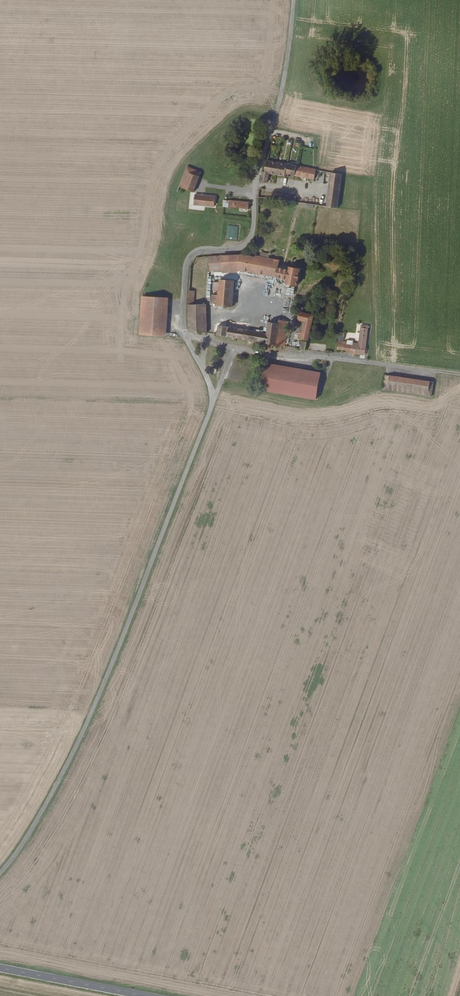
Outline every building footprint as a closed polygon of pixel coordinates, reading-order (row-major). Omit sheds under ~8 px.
[(263,172),(261,182),(265,183),(269,181),(270,173),(285,176),(289,177),(290,174),(314,178),(316,169),(297,166),(272,162),(272,159),(269,158),(265,172),(263,172)] [(193,192),(200,172),(187,167),(179,187),(193,192)] [(340,174),(332,172),(326,206),(336,207),(338,183),(340,174)] [(194,194),(193,205),(214,207),(215,195),(194,194)] [(274,195),(273,200),(298,203),(299,198),(274,195)] [(223,208),(248,210),(249,203),(223,201),(223,208)] [(227,239),(237,240),(238,226),(227,226),(227,239)] [(240,256),(239,270),(283,277),(282,283),(297,285),(300,269),(291,268),(291,271),(285,270),(278,268),(276,268),(277,261),(268,260),(269,255),(260,254),(259,258),(256,257),(255,259),(252,259),(250,256),(240,256)] [(223,257),(223,271),(223,274),(238,275),(239,270),(240,256),(223,257)] [(223,257),(211,257),(210,271),(223,271),(223,257)] [(212,296),(212,303),(213,303),(212,306),(231,307),(233,290),(235,290),(236,282),(220,280),(219,284),(214,283),(213,291),(219,292),(218,297),(212,296)] [(195,292),(189,292),(188,307),(188,331),(205,333),(206,306),(194,306),(195,292)] [(141,297),(139,335),(165,337),(168,299),(141,297)] [(302,337),(299,348),(306,348),(311,326),(313,315),(300,312),(299,318),(305,319),(303,331),(299,331),(298,336),(302,337)] [(214,325),(213,335),(245,339),(276,344),(278,333),(286,334),(289,320),(280,319),(279,324),(269,322),(266,333),(241,329),(214,325)] [(365,348),(369,326),(362,325),(358,343),(356,342),(357,340),(347,338),(347,341),(343,340),(338,339),(336,347),(346,349),(346,352),(351,353),(350,354),(353,354),(354,353),(359,354),(361,347),(365,348)] [(278,333),(276,344),(285,345),(286,334),(278,333)] [(263,363),(259,390),(315,400),(321,372),(298,368),(263,363)] [(385,376),(383,391),(432,398),(435,383),(385,376)]
